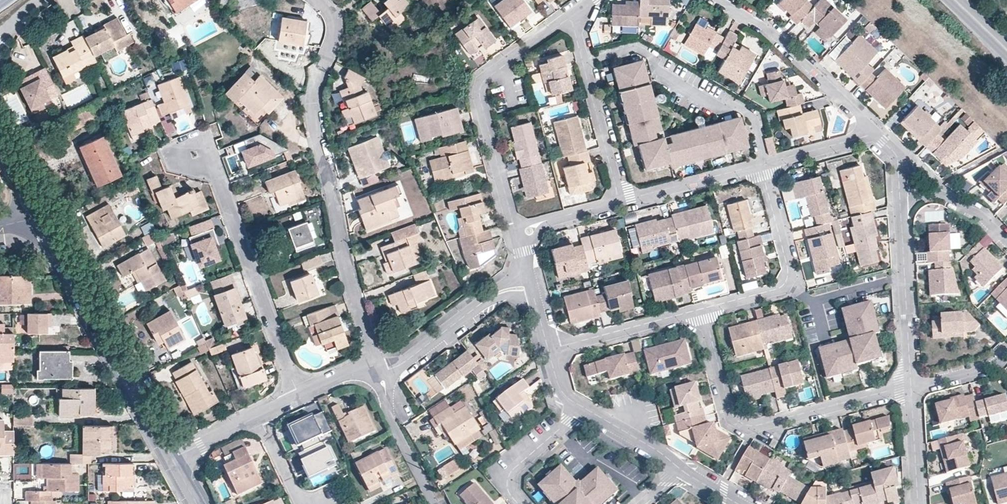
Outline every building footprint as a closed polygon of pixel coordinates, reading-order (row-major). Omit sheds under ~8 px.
[(196,0),(165,0),(165,1),(165,3),(166,5),(168,6),(169,7),(170,7),(172,8),(173,8),(174,7),(177,12),(196,0)] [(362,9),(371,21),(379,15),(391,30),(405,19),(400,12),(410,4),(407,0),(386,0),(383,2),(388,8),(381,13),(371,2),(362,9)] [(497,0),(485,0),(484,1),(491,11),(494,8),(500,4),(497,0)] [(506,25),(515,19),(517,22),(530,12),(521,0),(505,0),(500,4),(494,8),(506,25)] [(639,3),(639,7),(639,18),(669,19),(670,0),(639,0),(639,3)] [(796,25),(800,21),(813,7),(806,0),(780,0),(778,3),(786,10),(791,15),(789,17),(796,25)] [(800,21),(807,28),(813,22),(816,19),(819,22),(816,25),(828,37),(845,19),(825,0),(819,0),(813,7),(800,21)] [(784,12),(786,10),(778,3),(776,5),(784,12)] [(282,15),(302,14),(302,4),(282,4),(282,15)] [(611,27),(638,28),(639,18),(639,7),(625,6),(611,6),(611,27)] [(278,40),(282,17),(275,16),(272,40),(278,40)] [(307,21),(282,17),(278,40),(278,41),(303,45),(307,22),(307,21)] [(99,31),(85,38),(95,56),(115,45),(117,50),(134,41),(130,34),(127,35),(119,18),(111,22),(98,28),(99,31)] [(468,56),(476,49),(474,46),(479,43),(482,46),(484,49),(494,42),(477,19),(454,36),(468,56)] [(515,19),(506,25),(510,31),(519,25),(517,22),(515,19)] [(875,26),(869,20),(864,26),(869,31),(875,26)] [(715,53),(725,38),(717,33),(715,36),(706,31),(695,24),(683,45),(703,56),(708,49),(715,53)] [(824,42),(828,37),(816,25),(812,30),(824,42)] [(681,32),(675,29),(669,38),(676,41),(681,32)] [(737,37),(728,32),(725,38),(715,53),(715,55),(723,60),(716,71),(737,84),(754,56),(747,51),(744,56),(731,47),(733,44),(737,37)] [(837,57),(853,40),(845,32),(827,53),(834,60),(837,57)] [(852,76),(860,84),(871,74),(873,71),(865,64),(877,52),(858,34),(853,40),(837,57),(854,73),(852,76)] [(86,68),(98,62),(95,56),(85,38),(84,35),(76,39),(72,42),(75,49),(69,53),(67,49),(53,57),(67,84),(70,83),(70,84),(77,80),(74,74),(81,70),(83,72),(87,70),(86,68)] [(255,58),(259,53),(249,44),(244,48),(255,58)] [(747,51),(733,44),(731,47),(744,56),(747,51)] [(101,53),(103,59),(116,55),(114,48),(101,53)] [(701,60),(709,65),(715,55),(715,53),(708,49),(703,56),(701,60)] [(560,68),(564,67),(560,55),(546,59),(547,62),(538,65),(543,83),(547,82),(551,95),(570,90),(566,76),(563,77),(560,68)] [(834,60),(852,76),(854,73),(837,57),(834,60)] [(177,62),(180,71),(189,69),(186,59),(177,62)] [(650,134),(653,133),(661,131),(653,102),(652,97),(642,62),(639,61),(632,63),(632,64),(622,67),(621,65),(613,67),(612,69),(618,92),(621,91),(624,101),(621,101),(624,114),(627,113),(632,132),(629,133),(632,145),(637,144),(641,160),(641,161),(650,167),(653,166),(669,162),(670,168),(682,164),(682,162),(690,160),(700,157),(701,160),(713,157),(713,153),(723,151),(724,154),(745,148),(747,145),(745,137),(743,138),(740,126),(742,126),(740,119),(737,117),(702,127),(698,128),(669,136),(671,143),(671,146),(665,148),(664,145),(662,137),(655,139),(651,140),(650,134)] [(42,100),(58,92),(44,65),(35,70),(38,73),(31,77),(29,73),(19,78),(27,93),(23,95),(32,112),(44,105),(42,100)] [(251,66),(225,93),(235,102),(238,99),(254,114),(261,107),(268,113),(283,97),(251,66)] [(365,78),(348,69),(345,77),(348,87),(340,90),(346,108),(342,110),(345,119),(352,117),(354,123),(377,115),(368,92),(363,92),(361,86),(365,78)] [(871,74),(860,84),(866,90),(869,87),(880,98),(877,101),(886,109),(905,88),(886,69),(877,79),(871,74)] [(798,105),(803,103),(800,93),(796,94),(793,85),(784,87),(781,88),(780,84),(782,81),(779,70),(768,73),(770,83),(760,86),(763,97),(768,96),(770,102),(785,98),(788,107),(798,105)] [(540,73),(531,74),(532,82),(540,81),(540,73)] [(151,75),(143,78),(146,85),(154,81),(151,75)] [(180,77),(158,85),(165,102),(158,105),(161,115),(161,116),(165,114),(169,113),(190,105),(180,77)] [(869,87),(866,90),(877,101),(880,98),(869,87)] [(652,97),(653,102),(655,101),(655,102),(656,102),(657,103),(659,103),(660,103),(661,102),(662,101),(662,100),(663,99),(663,98),(662,96),(661,95),(659,94),(658,94),(657,95),(656,95),(656,96),(655,97),(652,97)] [(152,128),(152,125),(151,123),(159,119),(158,116),(151,99),(122,112),(132,136),(144,131),(152,128)] [(93,102),(88,105),(95,119),(100,117),(93,102)] [(192,111),(190,105),(169,113),(171,119),(192,111)] [(819,124),(816,111),(801,115),(798,105),(788,107),(776,111),(779,121),(782,120),(784,129),(789,127),(791,132),(792,136),(806,133),(805,128),(819,124)] [(917,139),(925,147),(937,134),(942,129),(930,117),(924,112),(917,105),(903,119),(920,135),(917,139)] [(957,118),(964,111),(961,108),(954,116),(957,118)] [(441,137),(452,134),(450,128),(461,125),(457,113),(415,124),(421,143),(431,141),(430,138),(440,135),(441,137)] [(623,114),(625,124),(628,133),(629,133),(632,132),(627,113),(624,114),(623,114)] [(161,121),(169,141),(173,140),(170,133),(176,130),(170,118),(167,119),(165,114),(161,116),(161,115),(158,116),(159,119),(161,121)] [(697,124),(698,128),(702,127),(701,123),(702,122),(702,121),(702,120),(701,119),(701,118),(700,117),(699,116),(697,116),(696,116),(695,117),(694,118),(694,119),(694,120),(694,122),(695,123),(695,124),(697,124)] [(554,123),(563,158),(568,156),(586,151),(577,117),(554,123)] [(900,122),(917,139),(920,135),(903,119),(900,122)] [(976,139),(984,130),(975,121),(967,130),(960,125),(945,140),(937,134),(925,147),(939,160),(945,154),(952,162),(962,157),(977,140),(976,139)] [(522,169),(540,163),(530,124),(511,128),(515,143),(516,149),(514,149),(517,160),(519,159),(522,169)] [(821,130),(819,124),(805,128),(806,133),(806,134),(821,130)] [(450,128),(452,134),(462,132),(461,125),(450,128)] [(146,135),(144,131),(132,136),(133,140),(146,135)] [(289,149),(260,133),(244,140),(247,149),(250,156),(246,158),(248,164),(289,149)] [(104,136),(80,147),(96,185),(121,175),(104,136)] [(389,167),(379,137),(352,147),(357,162),(354,163),(362,187),(379,181),(376,172),(389,167)] [(247,149),(244,140),(225,146),(228,154),(243,149),(243,150),(247,149)] [(473,173),(465,141),(437,149),(440,158),(427,161),(433,183),(453,178),(453,175),(465,172),(465,175),(473,173)] [(354,163),(357,162),(352,147),(348,148),(354,163)] [(586,151),(568,156),(571,167),(563,169),(571,197),(595,191),(590,174),(585,175),(582,163),(587,162),(590,162),(587,151),(586,151)] [(302,157),(294,160),(296,165),(303,162),(302,157)] [(522,169),(519,159),(517,160),(516,159),(504,162),(507,172),(519,169),(522,169)] [(654,168),(653,166),(650,167),(641,161),(641,160),(639,160),(643,171),(654,168)] [(522,169),(519,169),(527,200),(548,194),(540,163),(522,169)] [(871,211),(876,210),(874,200),(869,201),(863,177),(860,165),(840,170),(852,216),(871,211)] [(1000,168),(991,177),(988,173),(981,180),(993,191),(987,196),(995,203),(998,200),(1004,206),(1006,202),(1006,175),(1000,168)] [(296,170),(265,181),(270,193),(275,191),(281,206),(289,203),(290,204),(306,198),(296,170)] [(176,196),(171,185),(162,188),(157,175),(147,180),(153,193),(155,192),(162,210),(167,209),(171,218),(190,211),(192,216),(209,209),(201,191),(195,193),(193,189),(179,195),(176,196)] [(869,201),(874,200),(867,175),(863,177),(869,201)] [(831,222),(820,176),(792,183),(795,198),(805,196),(810,217),(814,216),(817,226),(830,222),(831,222)] [(140,192),(135,180),(123,186),(128,197),(134,194),(140,192)] [(399,185),(357,200),(361,209),(359,210),(366,231),(391,221),(391,219),(399,216),(396,207),(400,206),(396,196),(402,194),(399,185)] [(467,236),(483,231),(477,213),(485,211),(480,193),(448,201),(451,211),(459,208),(462,218),(466,217),(469,228),(465,229),(467,236)] [(738,230),(740,240),(753,237),(751,228),(753,227),(746,201),(727,205),(734,232),(738,230)] [(109,204),(86,217),(104,247),(126,235),(109,204)] [(705,206),(688,210),(689,214),(706,210),(705,206)] [(688,210),(670,215),(671,219),(677,240),(694,235),(695,238),(712,233),(706,210),(689,214),(688,210)] [(877,235),(871,211),(852,216),(851,217),(853,225),(858,242),(854,243),(860,265),(878,261),(875,249),(872,250),(869,237),(874,236),(877,235)] [(164,214),(157,217),(163,229),(170,225),(164,214)] [(458,231),(459,237),(467,236),(465,229),(462,218),(459,219),(461,228),(458,231)] [(677,240),(671,219),(656,222),(655,220),(634,225),(640,248),(655,243),(656,247),(677,241),(677,240)] [(195,235),(214,228),(211,220),(193,227),(195,235)] [(306,222),(288,228),(297,251),(315,245),(306,222)] [(817,226),(805,229),(817,275),(830,272),(829,266),(840,263),(830,222),(817,226)] [(414,224),(391,232),(394,242),(381,247),(386,262),(383,263),(387,274),(415,263),(413,259),(422,256),(414,234),(417,233),(414,224)] [(858,242),(853,225),(850,227),(854,243),(858,242)] [(927,254),(928,266),(936,265),(950,264),(949,254),(951,254),(949,226),(928,227),(930,254),(927,254)] [(214,228),(195,235),(198,242),(191,245),(199,266),(219,259),(215,247),(212,238),(216,236),(214,228)] [(164,246),(161,239),(157,230),(143,238),(147,246),(155,242),(159,249),(164,246)] [(495,255),(488,230),(483,231),(467,236),(459,237),(465,257),(474,271),(484,272),(495,255)] [(615,231),(580,240),(581,245),(586,264),(595,262),(595,259),(612,255),(612,256),(621,254),(615,231)] [(179,243),(175,234),(161,239),(164,246),(165,249),(179,243)] [(740,240),(737,241),(744,272),(763,267),(761,257),(766,255),(760,235),(753,237),(740,240)] [(878,249),(874,236),(869,237),(872,250),(875,249),(878,249)] [(586,264),(581,245),(572,248),(570,241),(560,243),(561,246),(548,249),(555,275),(577,270),(578,274),(588,271),(586,264)] [(844,246),(846,254),(855,251),(852,243),(844,246)] [(994,260),(978,245),(967,257),(972,263),(971,264),(975,269),(974,271),(979,276),(976,279),(986,288),(1004,270),(998,264),(994,267),(992,263),(994,260)] [(165,279),(149,250),(139,254),(139,253),(117,265),(123,276),(133,271),(135,276),(138,274),(146,289),(165,279)] [(320,254),(301,261),(304,270),(323,263),(320,254)] [(622,257),(621,254),(612,256),(612,255),(595,259),(595,262),(596,264),(622,257)] [(716,257),(684,265),(689,284),(702,281),(703,284),(722,279),(716,257)] [(950,264),(936,265),(936,273),(929,274),(931,298),(962,295),(953,272),(950,272),(950,264)] [(689,284),(684,265),(647,275),(654,301),(672,297),(670,290),(673,290),(675,296),(691,292),(689,287),(689,284)] [(556,279),(578,274),(577,270),(555,275),(556,279)] [(243,280),(240,271),(234,273),(238,283),(243,280)] [(425,271),(413,275),(417,284),(393,293),(398,304),(401,313),(417,307),(415,302),(435,294),(425,271)] [(311,273),(291,281),(299,302),(318,294),(311,273)] [(233,282),(231,274),(219,279),(222,286),(233,282)] [(0,275),(0,303),(30,303),(30,275),(0,275)] [(218,293),(235,287),(233,282),(222,286),(219,279),(213,281),(218,293)] [(605,294),(595,296),(599,312),(618,308),(617,305),(632,301),(627,281),(603,286),(605,294)] [(993,295),(1006,307),(1006,281),(993,295)] [(182,285),(174,289),(179,297),(181,296),(183,300),(187,298),(185,291),(182,285)] [(185,291),(187,298),(188,300),(191,299),(190,297),(200,293),(197,287),(185,291)] [(246,318),(235,287),(218,293),(214,295),(225,326),(246,318)] [(595,296),(593,289),(563,297),(569,319),(575,318),(576,322),(600,316),(599,312),(595,296)] [(398,304),(393,293),(388,295),(392,306),(398,304)] [(617,305),(618,308),(619,311),(633,307),(632,301),(617,305)] [(852,309),(852,307),(844,310),(843,313),(850,341),(822,349),(820,352),(822,359),(824,359),(826,369),(825,369),(827,378),(829,379),(844,375),(843,372),(852,370),(853,373),(859,371),(858,367),(873,363),(875,362),(879,356),(878,353),(873,335),(880,333),(879,327),(876,328),(874,320),(877,319),(873,305),(869,303),(861,305),(862,307),(852,309)] [(337,315),(334,305),(328,307),(332,317),(337,315)] [(311,326),(309,326),(316,345),(323,343),(326,350),(335,347),(336,349),(348,344),(343,331),(341,324),(337,315),(332,317),(328,307),(307,315),(311,326)] [(147,324),(152,335),(158,331),(164,341),(168,348),(185,337),(170,311),(147,324)] [(0,312),(0,361),(14,361),(14,350),(14,333),(4,333),(3,312),(0,312)] [(51,322),(51,312),(26,312),(27,333),(47,333),(47,326),(47,323),(51,322)] [(307,315),(302,316),(306,328),(309,326),(311,326),(307,315)] [(773,318),(756,322),(762,344),(772,341),(773,343),(785,340),(784,336),(791,335),(787,316),(774,320),(773,318)] [(976,335),(983,329),(970,316),(943,317),(944,323),(934,324),(935,337),(955,336),(955,340),(966,339),(965,335),(965,326),(969,326),(969,335),(976,335)] [(347,322),(341,324),(343,331),(350,329),(347,322)] [(762,344),(756,322),(748,324),(749,327),(740,329),(739,327),(727,330),(735,358),(754,353),(753,350),(763,347),(762,344)] [(491,337),(489,334),(474,345),(486,360),(500,349),(504,355),(506,356),(509,356),(519,357),(520,349),(517,336),(509,338),(507,331),(501,328),(494,333),(495,335),(491,337)] [(158,331),(152,335),(158,344),(164,341),(158,331)] [(664,351),(661,347),(644,351),(650,375),(690,365),(684,344),(679,342),(669,345),(668,350),(664,351)] [(207,343),(199,347),(202,353),(209,349),(207,344),(207,343)] [(227,350),(225,343),(215,347),(209,349),(212,355),(227,350)] [(253,346),(231,354),(243,387),(267,379),(261,363),(260,364),(253,346)] [(63,349),(39,350),(39,369),(44,370),(44,378),(69,378),(72,375),(72,360),(69,360),(64,360),(63,349)] [(476,362),(466,350),(434,375),(443,388),(462,374),(462,376),(471,369),(479,379),(485,375),(483,371),(476,362)] [(880,353),(878,353),(879,356),(875,362),(873,363),(873,364),(882,362),(880,353)] [(639,373),(634,354),(617,358),(618,361),(614,362),(613,360),(585,368),(588,378),(608,372),(611,380),(639,373)] [(480,359),(476,362),(483,371),(487,368),(480,359)] [(192,362),(173,372),(178,380),(176,381),(183,396),(184,396),(194,413),(218,400),(212,390),(209,392),(192,362)] [(775,392),(777,399),(786,397),(785,391),(804,386),(799,363),(769,370),(775,392)] [(161,386),(174,379),(168,367),(155,373),(161,386)] [(775,392),(769,370),(740,377),(747,400),(762,396),(775,392)] [(524,380),(493,403),(501,414),(505,411),(511,419),(521,412),(523,416),(532,409),(533,401),(526,393),(531,389),(524,380)] [(702,417),(703,417),(701,410),(699,411),(697,404),(699,403),(694,385),(675,390),(680,408),(683,407),(685,414),(674,417),(676,424),(702,417)] [(93,406),(93,387),(56,387),(56,398),(58,398),(58,416),(72,416),(71,410),(79,410),(79,413),(90,413),(90,406),(93,406)] [(680,408),(675,390),(670,391),(675,410),(680,408)] [(977,402),(975,395),(967,397),(966,394),(955,397),(955,401),(947,402),(939,404),(944,422),(971,416),(972,421),(981,418),(977,402)] [(977,402),(981,418),(990,414),(990,416),(1006,412),(1006,396),(987,402),(986,399),(977,402)] [(446,399),(428,410),(434,418),(451,407),(446,399)] [(339,405),(333,407),(350,444),(377,431),(365,407),(349,415),(348,413),(344,415),(339,405)] [(457,445),(460,450),(475,441),(472,435),(480,430),(466,407),(455,413),(451,407),(434,418),(434,419),(430,421),(435,429),(439,427),(446,438),(449,436),(455,446),(457,445)] [(313,415),(288,427),(298,447),(302,446),(305,452),(322,444),(318,437),(332,431),(323,413),(314,418),(313,415)] [(32,414),(14,414),(14,425),(32,425),(32,414)] [(702,417),(676,424),(679,435),(687,433),(689,434),(692,445),(694,451),(697,450),(703,448),(719,457),(729,441),(715,432),(710,434),(708,426),(705,427),(702,417)] [(861,428),(844,433),(851,459),(851,461),(857,460),(855,451),(867,448),(866,445),(875,442),(872,432),(879,431),(881,430),(882,432),(893,430),(890,418),(860,426),(861,428)] [(14,453),(14,430),(3,430),(3,419),(0,419),(0,453),(14,453)] [(482,431),(484,435),(488,433),(493,430),(490,423),(484,427),(485,430),(482,431)] [(71,463),(91,463),(91,454),(99,454),(99,452),(99,448),(109,448),(109,425),(82,425),(82,454),(71,454),(71,463)] [(503,442),(495,428),(493,430),(488,433),(496,446),(503,442)] [(844,433),(843,430),(831,433),(832,437),(805,444),(809,461),(821,458),(823,467),(839,464),(839,462),(851,459),(844,433)] [(881,440),(879,431),(872,432),(875,442),(881,440)] [(687,433),(679,435),(679,438),(692,445),(689,434),(687,433)] [(832,437),(831,433),(804,440),(805,444),(832,437)] [(955,436),(939,440),(940,446),(945,445),(951,471),(971,465),(964,441),(957,443),(955,436)] [(778,443),(772,439),(769,445),(775,449),(778,443)] [(322,444),(305,452),(298,455),(310,480),(329,471),(326,465),(335,461),(326,442),(322,444)] [(945,445),(940,446),(947,472),(951,471),(945,445)] [(234,455),(225,459),(228,465),(226,466),(240,495),(263,484),(247,448),(234,454),(234,455)] [(703,448),(697,450),(717,462),(719,457),(703,448)] [(756,483),(770,460),(748,448),(735,470),(742,474),(743,472),(745,469),(749,471),(747,474),(746,477),(756,483)] [(369,489),(380,484),(378,479),(382,477),(384,481),(392,478),(393,480),(400,476),(386,449),(357,464),(369,489)] [(362,455),(360,450),(352,454),(354,459),(362,455)] [(444,467),(449,476),(460,469),(455,460),(444,467)] [(791,473),(770,460),(756,483),(772,492),(773,489),(780,493),(780,492),(789,477),(791,473)] [(25,490),(25,500),(32,500),(53,500),(53,496),(53,490),(60,490),(78,490),(78,473),(71,473),(71,463),(40,463),(40,477),(47,477),(49,477),(49,490),(44,490),(25,490)] [(133,487),(133,463),(102,463),(102,474),(97,474),(97,490),(109,490),(109,491),(125,491),(125,487),(133,487)] [(542,491),(545,489),(551,496),(556,502),(554,503),(601,503),(606,500),(612,494),(614,497),(618,493),(617,490),(600,470),(596,470),(582,483),(576,482),(563,468),(559,467),(540,484),(540,488),(542,491)] [(871,475),(873,482),(873,485),(878,503),(887,503),(892,502),(899,500),(895,488),(893,477),(895,476),(893,469),(871,475)] [(992,476),(999,503),(1006,502),(1006,472),(992,476)] [(946,483),(948,491),(950,490),(954,489),(955,494),(951,495),(954,503),(958,503),(964,502),(965,503),(978,503),(971,476),(946,483)] [(789,477),(780,492),(801,503),(803,503),(811,490),(789,477)] [(873,482),(849,488),(849,491),(873,485),(873,482)] [(493,503),(475,483),(461,495),(466,501),(465,502),(467,503),(493,503)] [(382,488),(380,484),(369,489),(371,493),(382,488)] [(873,485),(849,491),(853,503),(878,503),(873,485)] [(811,490),(803,503),(826,503),(826,498),(826,489),(812,488),(811,490)] [(545,489),(542,491),(541,492),(547,499),(551,496),(545,489)] [(849,491),(826,498),(826,503),(853,503),(849,491)] [(615,498),(614,497),(612,494),(606,500),(609,503),(615,498)] [(547,499),(552,503),(554,503),(556,502),(551,496),(547,499)]
